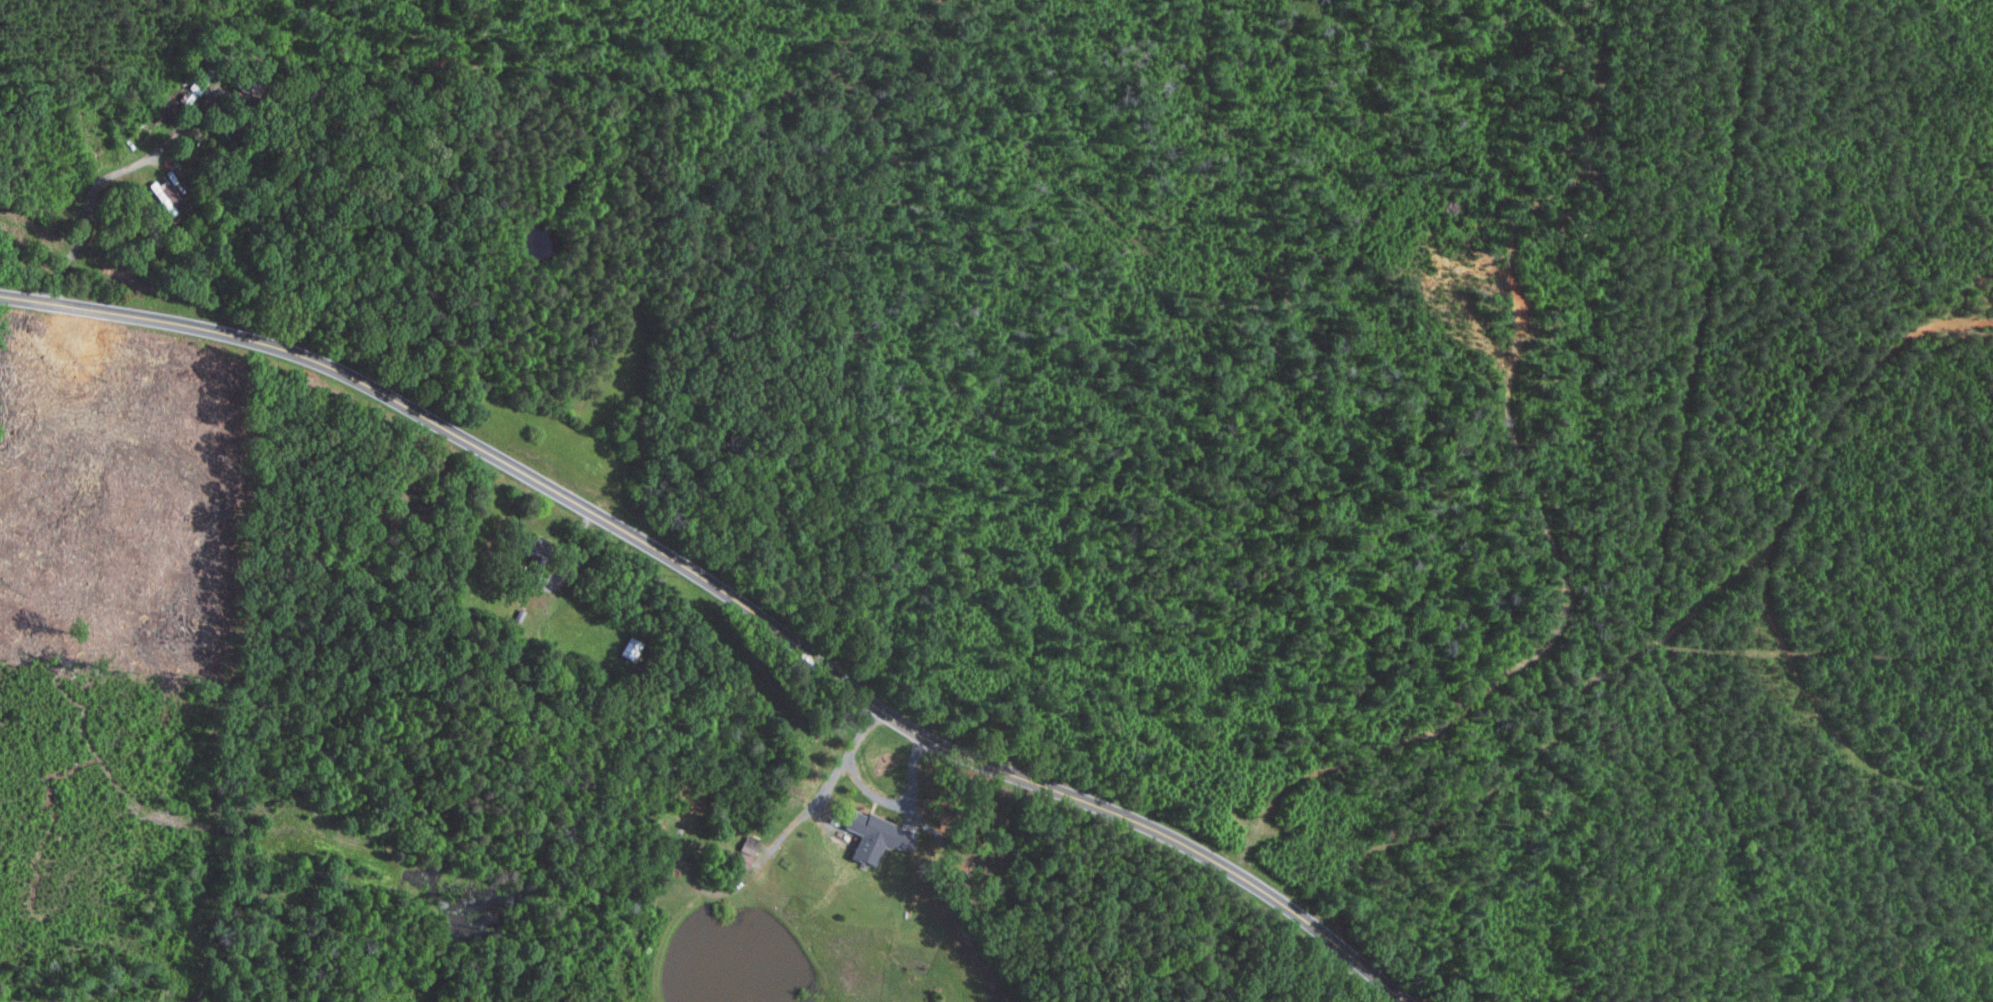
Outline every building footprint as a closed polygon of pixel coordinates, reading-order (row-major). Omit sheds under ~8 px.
[(878,868),(887,846),(893,849),(902,828),(857,809),(848,829),(864,836),(854,857),(878,868)]
